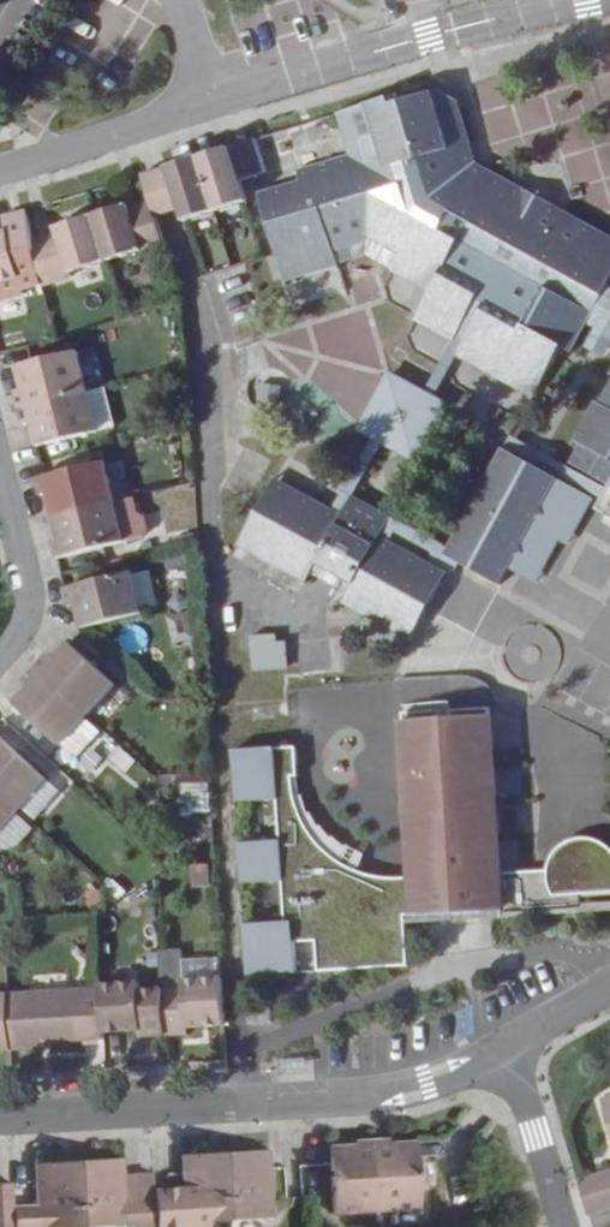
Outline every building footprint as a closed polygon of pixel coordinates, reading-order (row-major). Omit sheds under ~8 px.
[(409,92),(345,112),(363,169),(355,172),(352,161),(307,175),(310,186),(273,196),(300,286),(353,271),(350,262),(388,251),(418,268),(412,280),(448,299),(433,325),(467,343),(472,334),(481,339),(471,356),(542,395),(569,346),(576,351),(593,321),(600,325),(596,331),(609,339),(609,228),(484,157),(468,103),(447,91),(412,101),(409,92)] [(169,166),(183,213),(186,223),(256,202),(248,179),(269,174),(259,139),(169,166)] [(151,206),(156,220),(167,217),(183,213),(169,166),(154,171),(142,175),(151,206)] [(146,254),(164,248),(156,220),(151,206),(132,212),(129,206),(92,218),(106,262),(144,250),(146,254)] [(32,243),(27,215),(2,221),(5,235),(0,236),(0,285),(20,280),(16,264),(36,259),(32,243)] [(72,272),(106,262),(92,218),(56,229),(58,235),(32,243),(36,259),(43,287),(73,277),(72,272)] [(385,262),(412,280),(418,268),(388,251),(350,262),(353,271),(385,262)] [(21,410),(90,391),(81,352),(18,368),(25,392),(17,394),(21,410)] [(461,413),(404,380),(372,435),(429,467),(461,413)] [(21,410),(25,427),(33,425),(39,447),(101,432),(90,391),(21,410)] [(607,407),(585,445),(591,449),(581,467),(609,484),(609,409),(607,407)] [(571,486),(514,454),(501,480),(489,482),(492,494),(478,518),(467,521),(471,533),(457,558),(513,590),(526,566),(536,563),(533,553),(548,525),(559,524),(556,513),(571,486)] [(56,519),(118,504),(108,463),(38,480),(42,496),(50,495),(56,519)] [(356,515),(348,511),(289,478),(251,545),(320,583),(331,564),(359,580),(348,599),(425,642),(463,575),(404,542),(395,537),(400,528),(405,520),(366,498),(362,505),(356,515)] [(118,504),(126,540),(143,535),(134,500),(118,504)] [(353,500),(348,511),(356,515),(362,505),(353,500)] [(54,542),(58,559),(127,542),(126,540),(118,504),(56,519),(61,540),(54,542)] [(395,537),(404,542),(410,533),(400,528),(395,537)] [(152,572),(135,576),(144,609),(160,605),(152,572)] [(77,607),(83,628),(144,613),(135,576),(134,573),(66,590),(70,609),(77,607)] [(182,613),(167,618),(174,643),(190,638),(182,613)] [(284,636),(247,637),(249,671),(285,670),(284,636)] [(37,671),(90,719),(119,685),(73,641),(54,660),(50,658),(37,671)] [(64,747),(66,745),(90,719),(37,671),(27,682),(31,688),(17,704),(64,747)] [(245,926),(247,977),(296,974),(295,943),(316,942),(318,973),(410,967),(406,917),(504,910),(495,711),(408,715),(412,784),(447,783),(448,816),(414,817),(416,862),(417,881),(418,886),(407,886),(406,882),(393,882),(383,881),(383,885),(372,886),(372,878),(363,875),(355,872),(340,863),(329,854),(320,844),(312,834),(306,821),(301,811),(296,812),(294,801),(299,800),(297,789),(296,779),(295,766),(301,766),(300,749),(236,752),(239,803),(280,801),(282,842),(241,844),(243,884),(284,883),(286,924),(245,926)] [(82,758),(106,733),(90,719),(66,745),(82,758)] [(11,804),(14,801),(39,774),(40,773),(0,734),(0,793),(11,804)] [(39,774),(14,801),(26,811),(50,785),(39,774)] [(447,783),(412,784),(414,817),(448,816),(447,783)] [(175,785),(176,819),(208,818),(207,784),(175,785)] [(11,804),(0,793),(0,816),(11,804)] [(204,879),(217,878),(216,859),(203,859),(204,879)] [(226,1025),(223,978),(186,980),(185,968),(184,950),(159,951),(162,989),(164,1034),(189,1032),(189,1026),(226,1025)] [(186,980),(223,978),(222,965),(185,968),(186,980)] [(143,1035),(164,1034),(162,989),(141,990),(140,984),(139,983),(101,985),(101,991),(104,1032),(142,1030),(143,1035)] [(8,996),(11,1049),(52,1047),(52,1041),(104,1039),(104,1032),(101,991),(8,996)] [(11,1049),(8,996),(0,996),(0,1050),(11,1049)] [(272,1011),(249,1011),(249,1025),(272,1024),(272,1011)] [(420,1208),(417,1142),(373,1144),(377,1211),(420,1208)] [(377,1211),(373,1144),(329,1147),(330,1164),(334,1213),(377,1211)] [(270,1168),(269,1150),(225,1152),(229,1220),(274,1218),(270,1168)] [(225,1152),(182,1155),(183,1173),(184,1187),(154,1189),(155,1201),(156,1225),(156,1226),(187,1226),(187,1222),(229,1220),(225,1152)] [(123,1158),(78,1161),(82,1226),(107,1226),(126,1226),(127,1226),(156,1225),(155,1201),(125,1202),(124,1178),(124,1176),(123,1158)] [(78,1161),(35,1163),(37,1181),(38,1206),(14,1207),(15,1226),(82,1226),(78,1161)] [(579,1181),(590,1217),(609,1210),(609,1173),(579,1181)] [(155,1201),(154,1189),(154,1177),(124,1178),(125,1202),(155,1201)] [(0,1183),(0,1226),(15,1226),(14,1207),(13,1183),(0,1183)]
